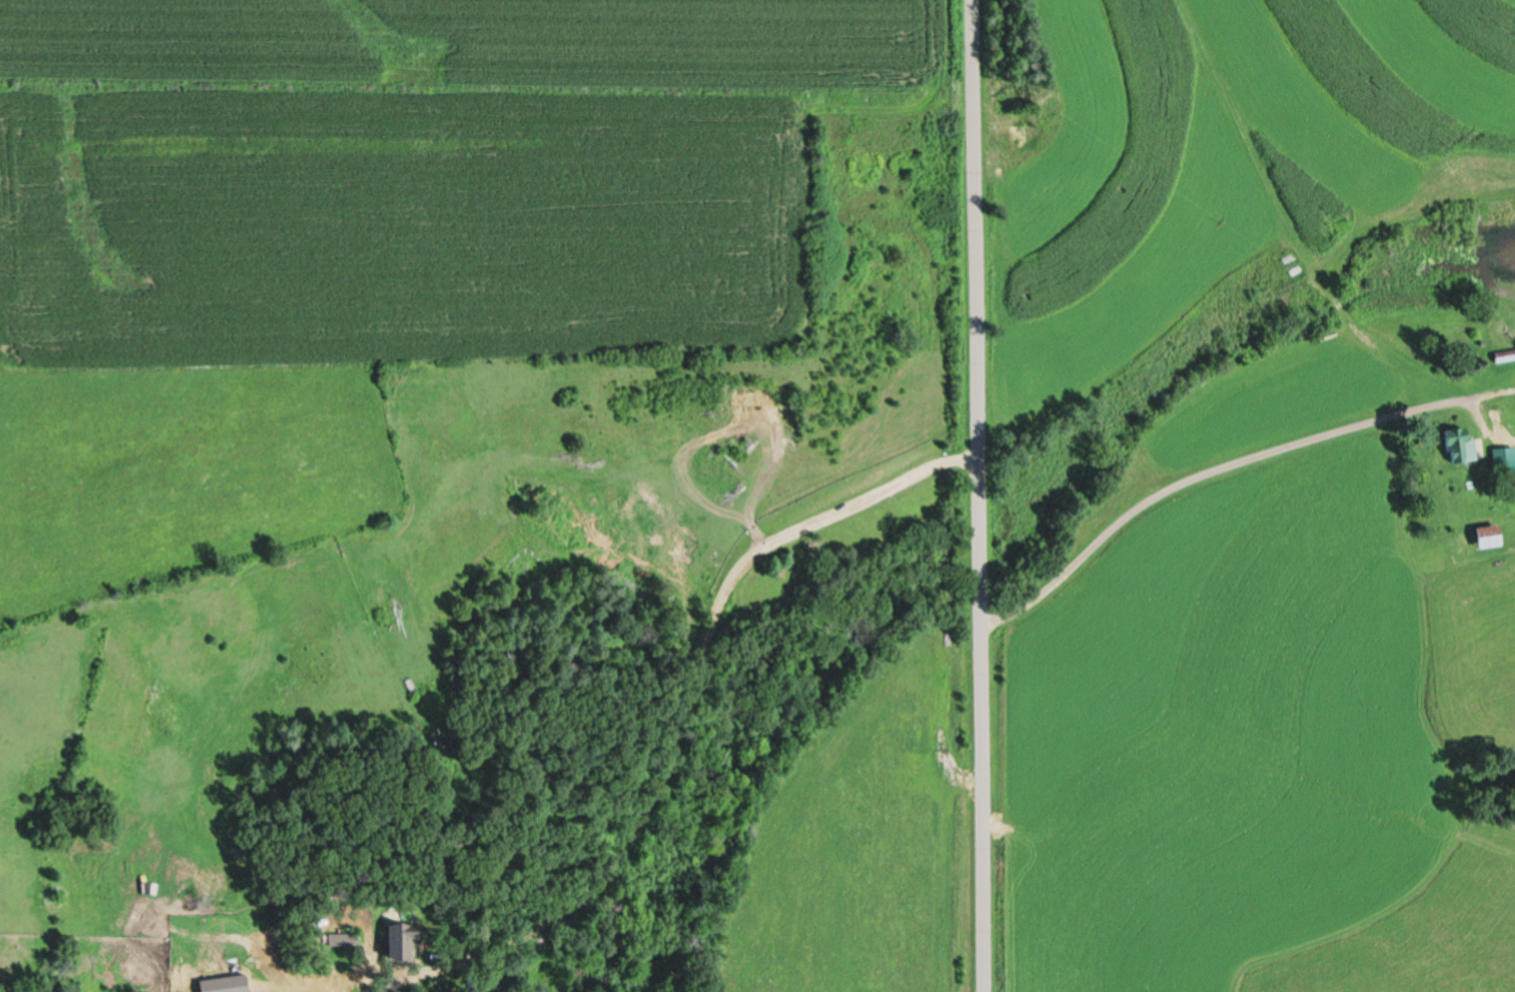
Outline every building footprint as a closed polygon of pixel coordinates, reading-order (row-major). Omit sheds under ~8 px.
[(1491,352),(1514,349),(1514,360),(1492,363),(1491,352)] [(1440,428),(1477,423),(1482,460),(1445,465),(1440,428)] [(1514,446),(1514,458),(1514,471),(1492,473),(1490,448),(1514,446)] [(1475,548),(1472,527),(1497,524),(1500,545),(1475,548)] [(384,924),(415,926),(413,963),(382,960),(384,924)]
